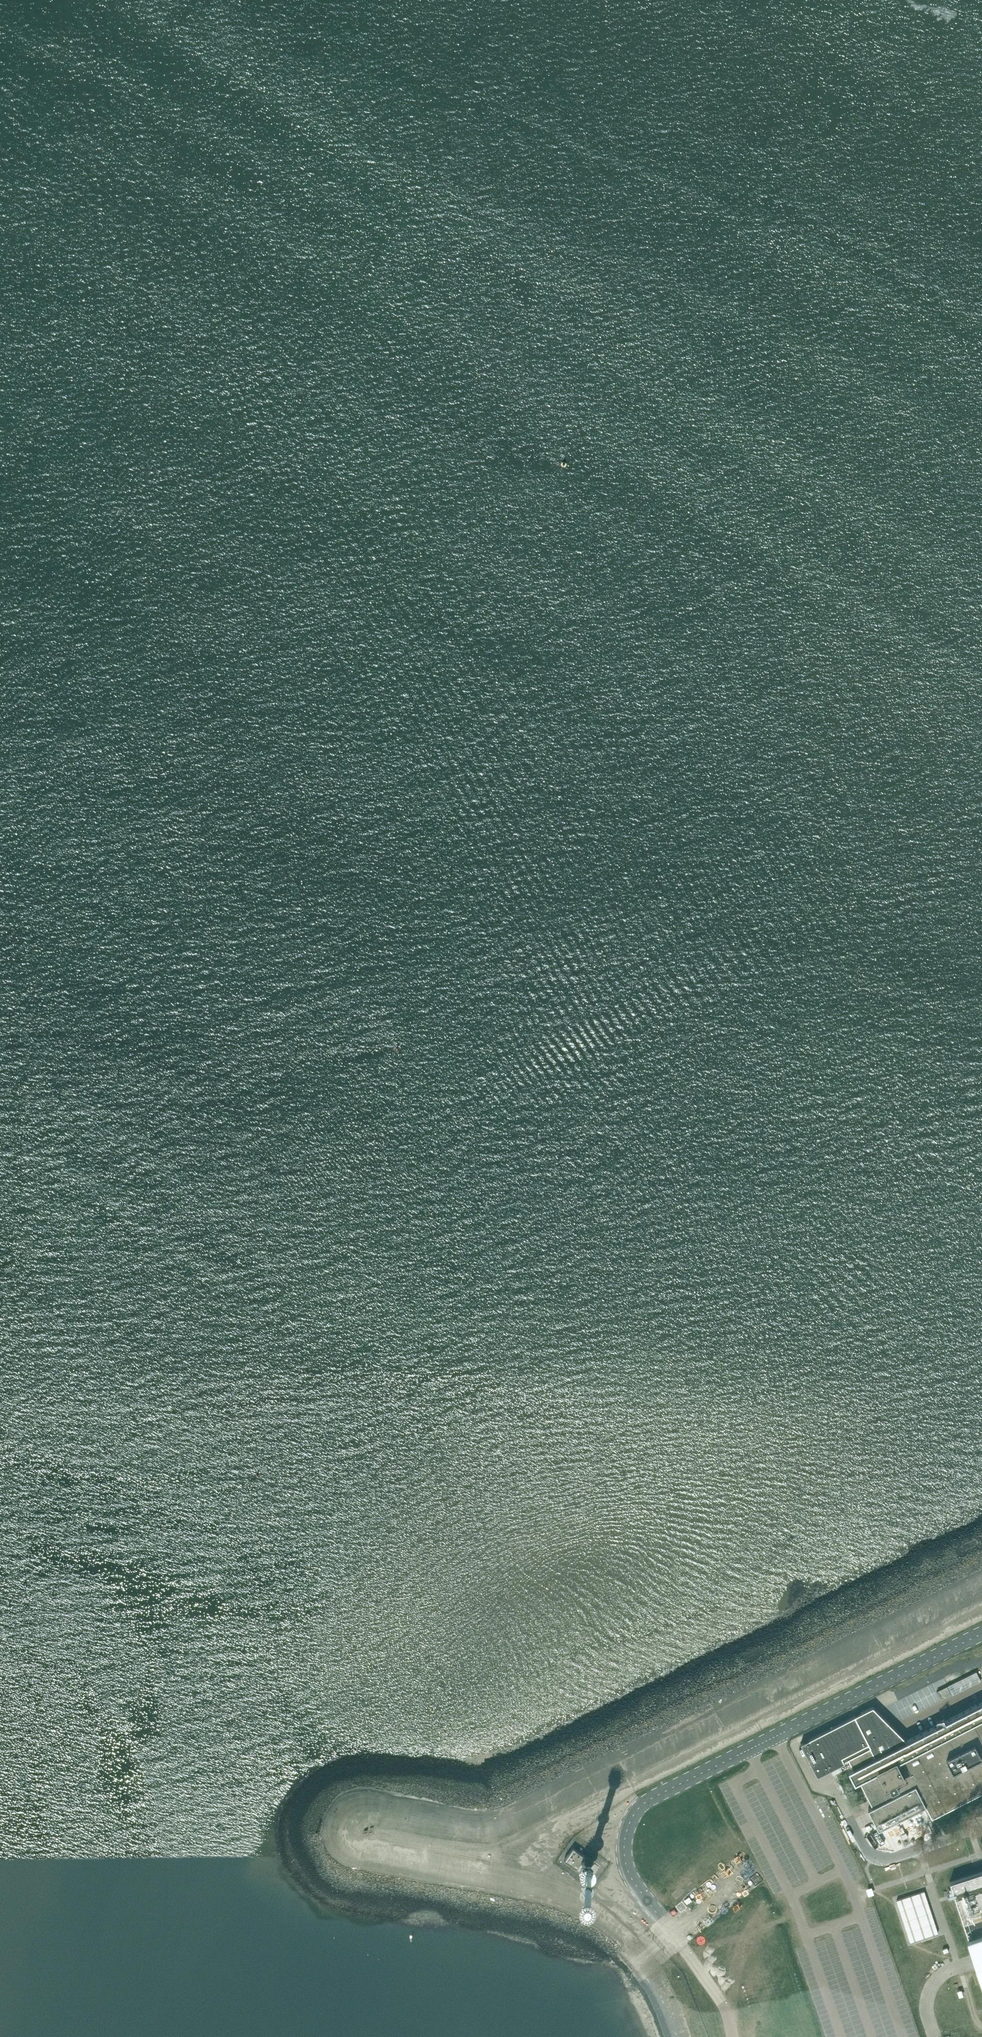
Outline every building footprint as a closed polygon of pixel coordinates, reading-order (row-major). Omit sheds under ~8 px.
[(948,1685),(952,1694),(981,1679),(981,1668),(948,1685)] [(907,1740),(878,1710),(873,1705),(801,1742),(818,1775),(845,1761),(844,1760),(849,1758),(873,1805),(868,1808),(879,1828),(926,1804),(932,1817),(981,1791),(981,1702),(907,1740)] [(981,1978),(981,1870),(950,1881),(981,1978)] [(897,1900),(910,1942),(938,1933),(924,1891),(897,1900)]
